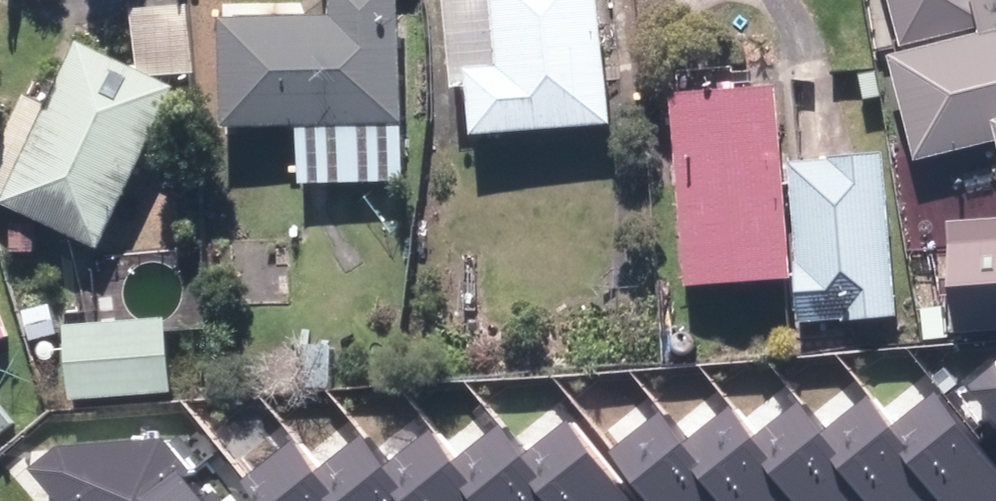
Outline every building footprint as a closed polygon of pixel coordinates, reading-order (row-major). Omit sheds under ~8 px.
[(303,174),(408,172),(404,0),(343,0),(343,6),(227,9),(228,118),(302,117),(303,174)] [(478,120),(617,113),(611,0),(455,0),(460,72),(475,71),(478,120)] [(886,52),(971,30),(972,35),(879,58),(907,162),(990,141),(995,139),(995,0),(873,0),(886,52)] [(101,242),(178,82),(83,36),(39,127),(17,116),(0,151),(0,186),(10,190),(6,196),(101,242)] [(691,279),(794,272),(780,77),(678,85),(691,279)] [(901,307),(889,146),(835,149),(835,154),(795,156),(806,315),(901,307)] [(13,217),(13,246),(37,247),(36,217),(13,217)] [(945,242),(951,333),(995,330),(995,239),(945,242)] [(27,306),(33,337),(62,330),(54,299),(27,306)] [(13,337),(0,303),(0,342),(13,337)] [(69,324),(74,397),(177,391),(174,319),(69,324)] [(297,343),(299,376),(324,375),(322,343),(297,343)] [(896,455),(933,500),(991,500),(995,497),(995,466),(933,389),(887,427),(904,448),(896,455)] [(826,461),(859,500),(933,500),(896,455),(904,448),(887,427),(863,397),(818,433),(835,454),(826,461)] [(756,465),(785,500),(859,500),(826,461),(835,454),(818,433),(792,402),(748,438),(765,458),(756,465)] [(13,423),(0,407),(0,434),(13,423)] [(688,470),(713,500),(785,500),(756,465),(765,458),(748,438),(723,407),(678,443),(695,464),(688,470)] [(609,452),(649,500),(713,500),(688,470),(695,464),(678,443),(655,415),(609,452)] [(530,485),(543,500),(634,500),(567,419),(521,457),(538,478),(530,485)] [(460,491),(468,500),(543,500),(530,485),(538,478),(521,457),(496,427),(452,463),(469,484),(460,491)] [(390,495),(394,500),(468,500),(460,491),(469,484),(452,463),(426,431),(382,467),(399,488),(390,495)] [(53,500),(157,500),(189,475),(189,474),(159,437),(57,446),(27,470),(53,500)] [(321,499),(323,500),(394,500),(390,495),(399,488),(382,467),(357,437),(312,473),(329,493),(321,499)] [(243,482),(258,500),(323,500),(321,499),(329,493),(312,473),(289,444),(243,482)] [(189,475),(157,500),(210,500),(189,475)]
